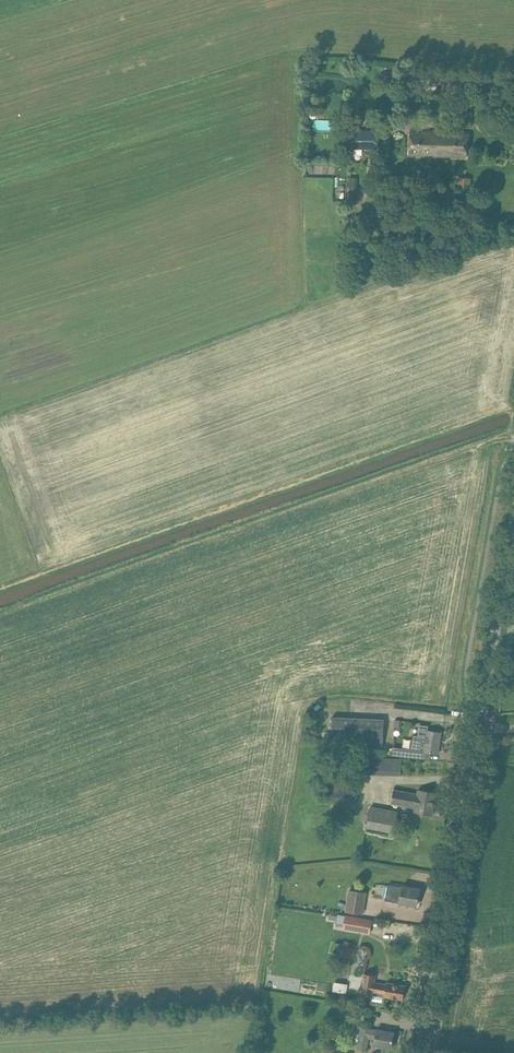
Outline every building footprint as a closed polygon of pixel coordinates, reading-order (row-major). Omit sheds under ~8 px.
[(383,72),(382,83),(390,83),(390,73),(383,72)] [(460,114),(461,102),(444,101),(444,113),(460,114)] [(352,129),(352,148),(378,149),(378,129),(352,129)] [(408,143),(408,156),(437,157),(438,131),(409,130),(408,143)] [(438,131),(437,157),(456,157),(467,158),(467,145),(467,132),(457,131),(438,131)] [(469,190),(469,178),(459,178),(458,189),(469,190)] [(330,744),(383,746),(384,720),(332,717),(330,744)] [(390,748),(390,755),(401,757),(423,759),(424,752),(431,753),(438,754),(441,732),(427,730),(428,726),(420,725),(418,736),(414,736),(413,741),(412,750),(402,748),(393,747),(393,748),(390,748)] [(358,757),(357,773),(391,775),(392,759),(369,758),(358,757)] [(418,790),(417,794),(393,789),(391,803),(415,808),(414,811),(432,815),(436,793),(418,790)] [(397,812),(370,807),(366,830),(393,835),(394,836),(394,834),(396,825),(396,824),(398,813),(398,812),(397,812)] [(419,890),(387,884),(384,900),(416,906),(419,890)] [(363,915),(367,892),(348,889),(345,911),(363,915)] [(338,915),(336,925),(343,926),(343,929),(369,934),(371,921),(345,916),(338,915)] [(356,949),(343,945),(339,955),(352,959),(356,949)] [(386,985),(374,983),(376,976),(364,974),(360,992),(372,994),(370,1003),(383,1005),(384,996),(403,1000),(405,986),(386,982),(386,985)] [(391,1048),(394,1033),(377,1029),(377,1030),(370,1029),(370,1028),(361,1027),(357,1048),(366,1050),(368,1038),(375,1039),(374,1045),(391,1048)]
